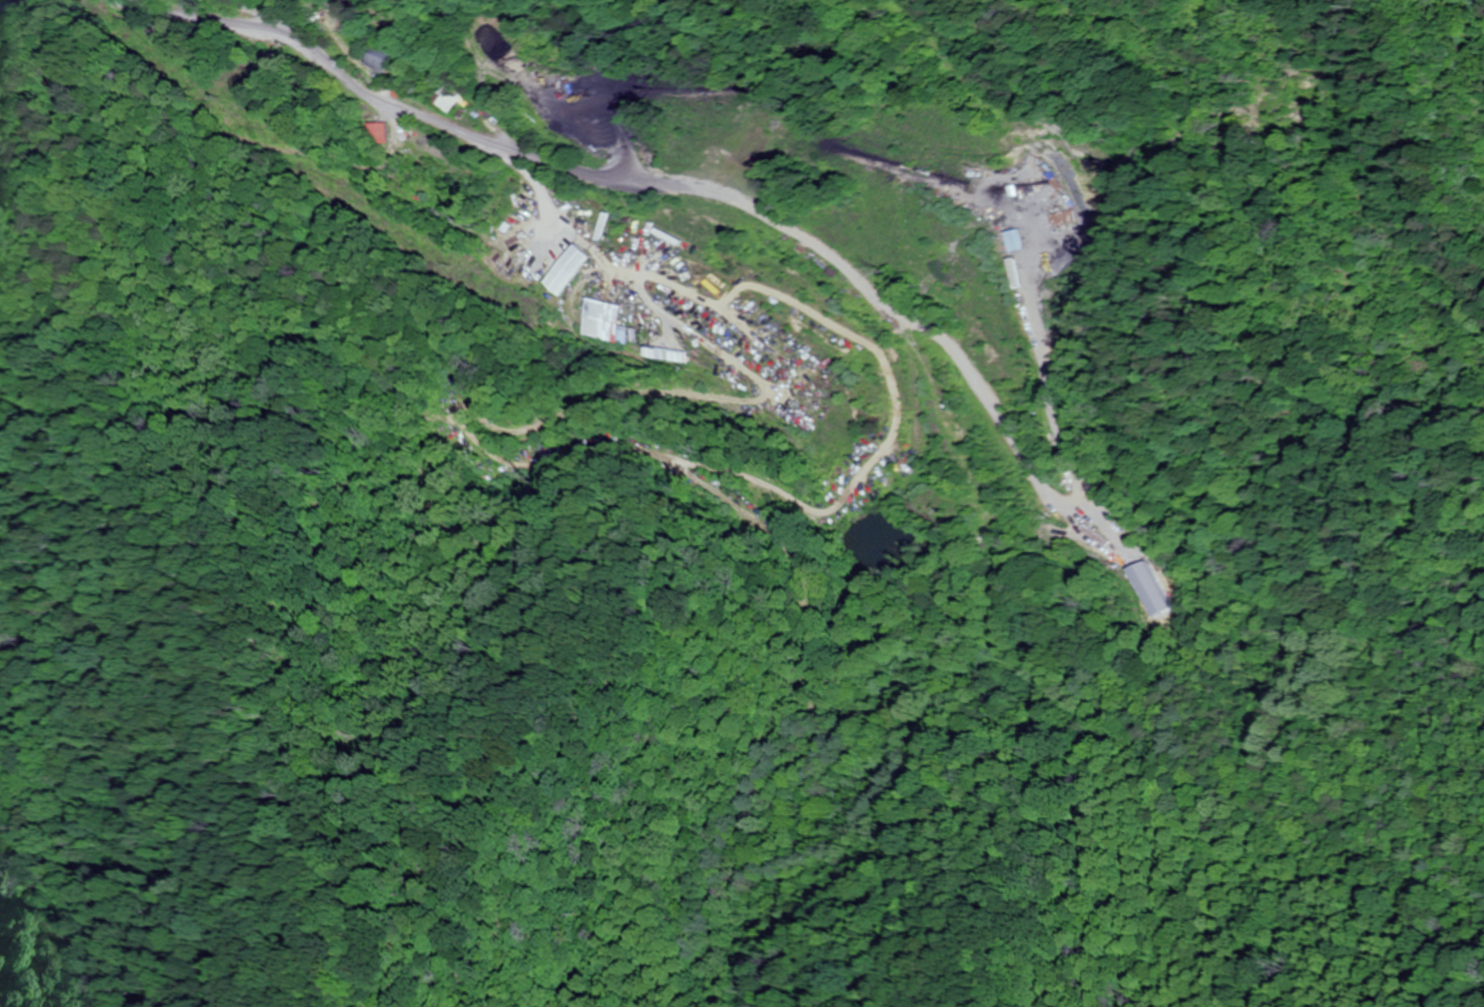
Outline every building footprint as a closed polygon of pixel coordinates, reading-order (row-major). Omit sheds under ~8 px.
[(366,61),(386,73),(397,53),(377,42),(366,61)] [(466,96),(451,83),(441,95),(455,108),(466,96)] [(389,144),(389,122),(370,122),(370,144),(389,144)] [(675,282),(668,279),(657,304),(665,307),(675,282)] [(579,335),(613,342),(620,304),(586,298),(579,335)]
